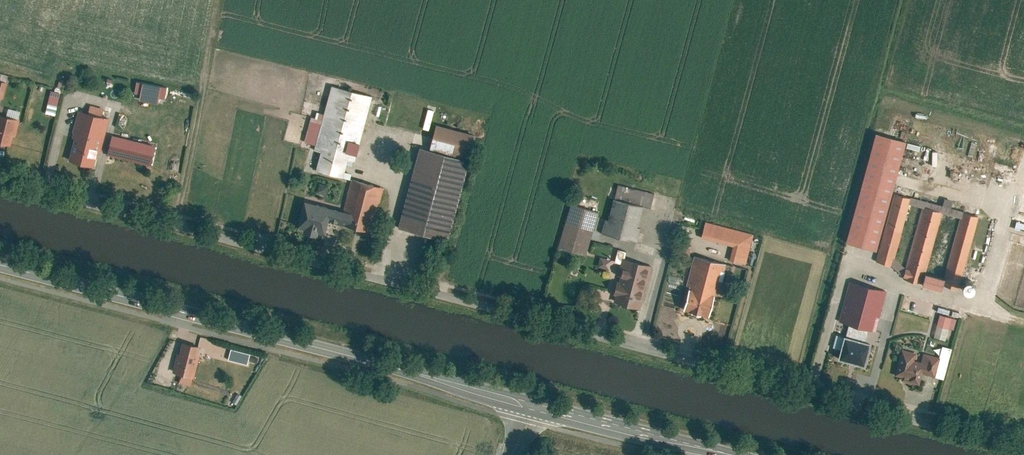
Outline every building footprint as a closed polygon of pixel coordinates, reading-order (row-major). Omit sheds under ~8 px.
[(0,79),(0,95),(5,96),(9,81),(0,79)] [(159,97),(164,98),(167,86),(143,80),(138,98),(158,102),(159,97)] [(373,96),(335,85),(318,150),(324,151),(319,169),(352,178),(373,96)] [(51,88),(45,111),(55,114),(61,91),(51,88)] [(8,107),(7,113),(18,116),(20,110),(8,107)] [(427,108),(424,127),(429,128),(433,109),(427,108)] [(111,118),(81,110),(74,136),(77,137),(71,159),(94,166),(98,153),(101,154),(111,118)] [(0,112),(0,140),(13,144),(21,118),(0,112)] [(477,134),(440,124),(434,148),(470,158),(477,134)] [(909,138),(880,131),(851,240),(881,248),(909,138)] [(155,150),(113,138),(109,152),(151,164),(155,150)] [(471,159),(423,148),(404,226),(452,238),(471,159)] [(386,187),(353,178),(345,210),(307,200),(301,226),(310,228),(309,231),(320,234),(321,231),(329,233),(333,220),(374,231),(386,187)] [(320,183),(318,190),(325,192),(327,185),(320,183)] [(652,205),(655,192),(621,183),(617,196),(646,204),(652,205)] [(912,197),(896,192),(879,260),(895,264),(911,202),(912,197)] [(646,204),(617,196),(611,219),(609,218),(605,230),(637,238),(646,204)] [(925,206),(945,211),(963,215),(964,211),(964,209),(954,206),(956,199),(947,196),(945,204),(913,196),(912,197),(911,202),(925,206)] [(599,209),(573,202),(562,245),(588,252),(599,209)] [(945,211),(925,206),(907,275),(927,280),(930,270),(945,211)] [(980,215),(964,211),(963,215),(947,275),(945,285),(960,289),(980,215)] [(756,232),(708,220),(704,236),(736,244),(732,259),(748,263),(756,232)] [(1014,228),(1023,231),(1023,222),(1016,220),(1014,228)] [(727,261),(697,254),(684,308),(714,315),(727,261)] [(597,265),(609,269),(611,259),(600,256),(597,265)] [(653,264),(626,257),(614,300),(642,307),(653,264)] [(947,275),(930,270),(927,280),(945,285),(947,275)] [(887,288),(852,279),(842,319),(851,321),(871,326),(876,328),(887,288)] [(953,315),(942,313),(939,323),(950,326),(953,315)] [(851,321),(847,334),(867,339),(871,326),(851,321)] [(947,337),(950,326),(939,323),(936,334),(947,337)] [(867,339),(847,334),(841,357),(869,365),(875,341),(867,339)] [(202,344),(181,340),(175,370),(182,371),(180,381),(193,384),(195,374),(196,374),(202,344)] [(230,347),(228,358),(247,363),(250,352),(230,347)] [(917,351),(903,347),(896,372),(907,375),(906,379),(920,383),(923,370),(926,361),(915,358),(917,351)] [(937,373),(941,355),(928,352),(926,361),(923,370),(937,373)]
